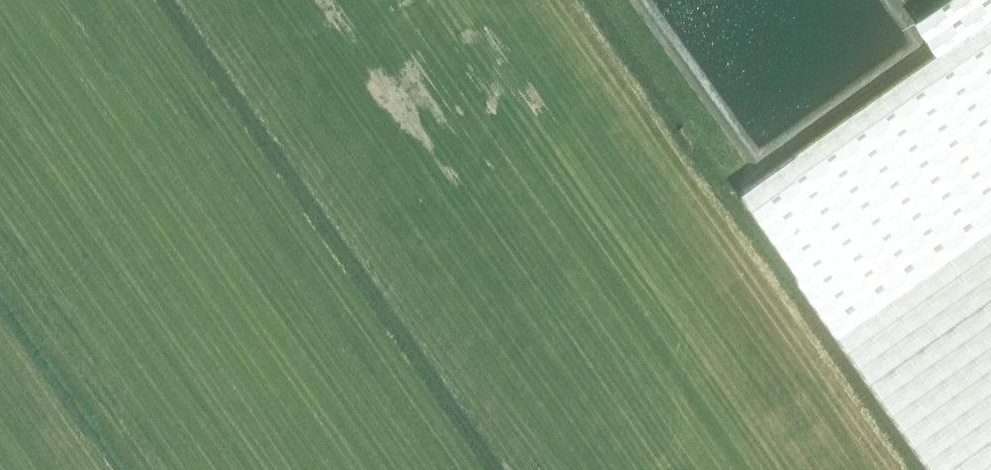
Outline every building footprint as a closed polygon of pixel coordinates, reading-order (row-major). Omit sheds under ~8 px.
[(918,19),(936,50),(756,177),(742,187),(939,469),(990,469),(990,0),(945,0),(918,19)]
